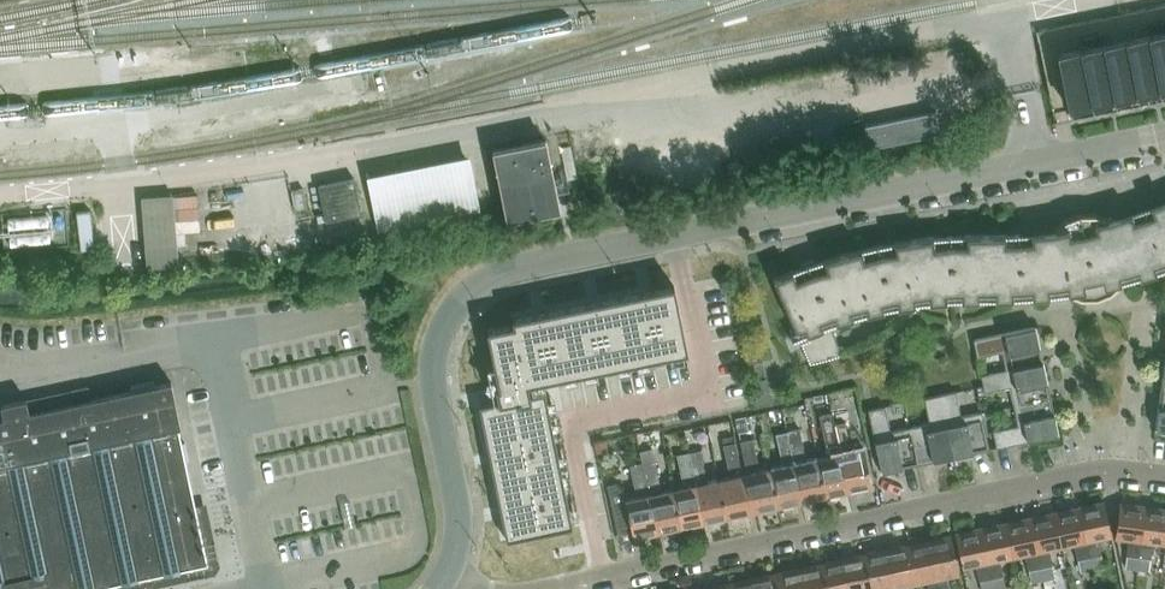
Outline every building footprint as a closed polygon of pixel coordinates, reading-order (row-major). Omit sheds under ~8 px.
[(1149,36),(1162,101),(1164,100),(1164,33),(1149,36)] [(1149,36),(1126,41),(1139,105),(1161,101),(1161,103),(1162,103),(1161,101),(1162,101),(1149,36)] [(1126,41),(1103,45),(1116,110),(1138,105),(1138,108),(1139,108),(1139,105),(1126,41)] [(1103,45),(1080,50),(1094,114),(1115,110),(1116,113),(1117,112),(1116,110),(1103,45)] [(1069,108),(1071,118),(1071,119),(1093,115),(1093,117),(1094,117),(1094,114),(1080,50),(1059,54),(1058,54),(1065,88),(1064,88),(1068,108),(1069,108)] [(940,133),(936,111),(863,125),(865,138),(867,147),(940,133)] [(546,139),(492,150),(505,211),(506,220),(560,210),(558,200),(556,191),(555,183),(554,183),(546,139)] [(469,163),(369,183),(379,231),(479,210),(469,163)] [(359,214),(353,186),(352,178),(319,185),(326,220),(359,214)] [(199,183),(145,187),(150,255),(182,253),(179,206),(201,204),(199,183)] [(295,208),(307,206),(302,188),(291,190),(295,208)] [(983,234),(967,234),(952,235),(937,236),(922,238),(913,239),(913,238),(902,240),(891,241),(877,244),(862,247),(846,251),(830,256),(823,258),(811,262),(796,267),(785,272),(772,277),(809,362),(813,362),(821,360),(829,357),(841,353),(830,324),(849,318),(867,313),(886,309),(905,305),(924,302),(943,300),(963,299),(1000,298),(1023,297),(1053,295),(1067,293),(1081,298),(1096,297),(1110,292),(1121,282),(1146,274),(1162,269),(1164,268),(1164,199),(1128,211),(1108,218),(1094,214),(1079,214),(1065,219),(1054,229),(1041,231),(1019,233),(997,234),(983,234)] [(81,250),(95,248),(90,210),(76,212),(81,250)] [(499,401),(479,405),(506,540),(572,526),(545,392),(530,395),(528,383),(687,351),(674,285),(513,318),(514,323),(487,329),(499,387),(496,388),(499,401)] [(973,339),(977,356),(1001,351),(1005,369),(1006,370),(1043,362),(1035,326),(973,339)] [(760,355),(746,358),(750,377),(765,374),(760,355)] [(980,374),(983,385),(984,391),(1009,386),(1013,405),(1050,397),(1043,362),(1006,370),(1005,369),(980,374)] [(766,377),(750,381),(756,405),(771,402),(766,377)] [(133,390),(91,399),(88,386),(71,390),(71,391),(77,390),(80,401),(28,412),(25,400),(26,400),(26,399),(0,404),(1,406),(2,405),(4,417),(0,418),(0,588),(86,588),(128,580),(151,575),(150,570),(176,565),(177,569),(207,563),(204,551),(178,427),(180,426),(171,381),(133,390)] [(953,456),(989,448),(981,411),(960,416),(955,391),(939,394),(953,456)] [(1160,392),(1155,429),(1164,430),(1164,393),(1160,392)] [(929,422),(909,426),(917,464),(953,456),(939,394),(923,397),(925,405),(929,422)] [(923,397),(908,401),(910,409),(925,405),(923,397)] [(996,447),(1016,443),(1016,445),(1028,442),(1028,440),(1058,434),(1050,397),(1013,405),(1017,425),(992,430),(996,447)] [(884,406),(868,409),(881,471),(917,464),(909,426),(890,431),(884,406)] [(819,413),(821,424),(827,454),(816,457),(825,498),(843,494),(842,492),(848,491),(833,424),(830,411),(819,413)] [(745,415),(734,417),(737,432),(748,430),(745,415)] [(774,434),(781,464),(770,467),(779,508),(796,504),(796,502),(801,500),(787,431),(785,424),(785,423),(784,423),(783,421),(774,423),(776,434),(774,434)] [(864,447),(852,450),(850,450),(844,421),(833,424),(848,491),(853,489),(854,492),(872,488),(871,486),(872,485),(864,447)] [(796,422),(785,424),(787,431),(797,429),(796,422)] [(806,459),(800,429),(797,429),(787,431),(801,500),(807,499),(808,502),(825,498),(816,457),(806,459)] [(750,511),(747,500),(733,434),(720,437),(722,445),(729,476),(718,478),(727,519),(744,515),(744,513),(750,511)] [(740,441),(752,499),(755,510),(763,509),(765,511),(779,508),(770,467),(762,468),(759,456),(755,457),(751,439),(740,441)] [(687,444),(689,452),(688,452),(703,522),(709,520),(710,523),(727,519),(718,478),(706,480),(699,450),(697,441),(687,444)] [(642,462),(657,531),(663,530),(663,533),(681,529),(672,488),(661,490),(654,459),(652,447),(639,449),(642,462)] [(683,485),(672,488),(681,529),(698,525),(697,523),(703,522),(688,452),(677,455),(683,485)] [(631,527),(633,537),(633,536),(634,539),(652,535),(651,533),(657,531),(642,462),(631,464),(638,496),(625,498),(624,492),(614,482),(607,484),(609,495),(617,530),(631,527)] [(1104,502),(1078,507),(1089,558),(1101,555),(1097,540),(1109,537),(1111,536),(1111,534),(1104,502)] [(1119,503),(1115,536),(1127,538),(1125,556),(1138,558),(1145,507),(1119,503)] [(1078,507),(1054,513),(1061,547),(1074,544),(1077,560),(1089,558),(1078,507)] [(1138,558),(1149,560),(1151,541),(1164,543),(1164,509),(1145,507),(1138,558)] [(1054,513),(1029,518),(1040,568),(1052,566),(1048,550),(1061,547),(1054,513)] [(1029,518),(1005,523),(1012,558),(1024,555),(1028,571),(1040,568),(1029,518)] [(1005,523),(980,528),(991,579),(1003,576),(999,561),(1012,558),(1005,523)] [(980,528),(955,534),(958,546),(962,568),(975,566),(979,581),(991,579),(980,528)] [(953,547),(951,535),(935,538),(936,541),(931,542),(930,539),(928,540),(938,588),(949,588),(946,575),(959,572),(953,547)] [(907,544),(915,582),(926,580),(928,588),(938,588),(928,540),(927,540),(927,542),(922,543),(922,541),(907,544)] [(914,582),(915,582),(907,544),(892,547),(893,550),(888,551),(887,548),(885,549),(894,588),(904,588),(903,584),(914,582)] [(872,588),(881,588),(883,588),(894,588),(885,549),(884,549),(885,551),(879,553),(879,550),(864,553),(872,588)] [(843,558),(850,588),(872,588),(864,553),(850,557),(850,559),(845,560),(845,558),(843,558)] [(1101,555),(1089,558),(1092,569),(1103,567),(1101,555)] [(1125,556),(1123,567),(1137,569),(1138,558),(1125,556)] [(827,588),(850,588),(843,558),(841,558),(842,561),(837,562),(836,559),(821,563),(827,588)] [(1089,558),(1077,560),(1080,572),(1092,569),(1089,558)] [(1138,558),(1137,569),(1143,570),(1147,570),(1149,560),(1138,558)] [(805,588),(827,588),(821,563),(807,566),(807,568),(802,569),(802,567),(800,567),(805,588)] [(1052,566),(1040,568),(1043,579),(1054,577),(1052,566)] [(800,567),(799,567),(799,570),(794,571),(794,569),(779,572),(782,588),(805,588),(800,567)] [(1040,568),(1028,571),(1030,582),(1042,580),(1043,579),(1040,568)] [(774,573),(759,576),(759,578),(754,579),(754,577),(752,577),(755,588),(777,588),(774,573)] [(991,579),(993,588),(999,588),(1005,588),(1003,576),(991,579)] [(752,577),(751,578),(751,580),(746,581),(746,579),(730,582),(732,588),(755,588),(752,577)] [(979,581),(980,588),(993,588),(991,579),(979,581)]
